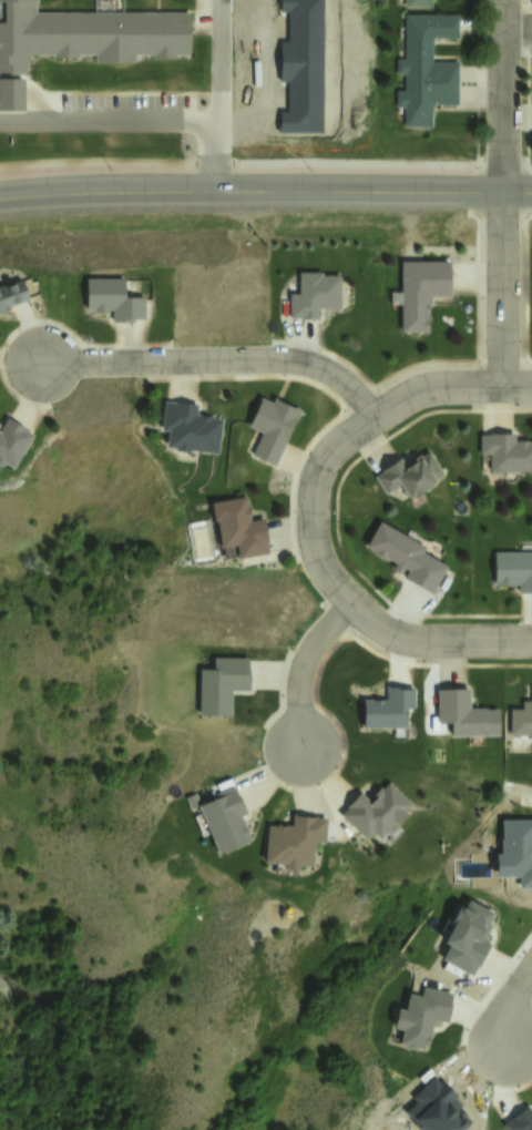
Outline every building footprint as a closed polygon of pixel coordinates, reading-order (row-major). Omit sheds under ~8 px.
[(27,114),(0,115),(0,0),(39,0),(39,18),(191,16),(192,58),(135,59),(135,67),(99,67),(99,58),(35,58),(35,79),(27,79),(27,114)] [(458,14),(458,38),(432,38),(432,61),(458,61),(458,104),(432,104),(432,126),(405,126),(405,106),(396,106),(396,90),(405,90),(405,74),(397,74),(397,59),(405,59),(405,14),(458,14)] [(451,262),(402,262),(402,294),(390,294),(390,307),(402,307),(402,338),(431,338),(431,304),(451,304),(451,262)] [(11,316),(9,308),(31,301),(21,272),(0,279),(0,320),(11,316)] [(298,323),(320,323),(320,313),(341,313),(342,281),(325,279),(325,274),(301,274),(301,291),(293,289),(293,309),(298,309),(298,323)] [(86,282),(86,316),(114,316),(114,326),(134,326),(134,319),(143,319),(143,303),(126,302),(126,282),(86,282)] [(264,404),(252,429),(266,436),(255,459),(277,469),(303,414),(277,401),(274,408),(264,404)] [(166,404),(161,435),(168,436),(166,452),(217,460),(222,431),(213,430),(214,423),(197,420),(198,409),(166,404)] [(12,477),(33,437),(12,426),(3,442),(0,441),(0,470),(12,477)] [(478,454),(489,454),(489,470),(494,470),(493,474),(501,474),(501,470),(531,470),(531,442),(529,442),(528,439),(514,439),(514,431),(487,430),(487,435),(479,435),(478,454)] [(428,450),(442,474),(432,479),(434,482),(408,499),(399,485),(385,495),(374,477),(381,471),(379,468),(398,456),(405,466),(412,460),(411,458),(418,454),(419,456),(428,450)] [(266,523),(272,557),(241,562),(238,549),(224,551),(219,526),(215,527),(212,510),(245,505),(247,517),(253,516),(255,526),(266,523)] [(378,520),(364,546),(395,563),(391,568),(402,574),(400,578),(430,594),(446,566),(422,552),(426,547),(378,520)] [(492,582),(495,582),(495,586),(512,586),(512,581),(518,581),(518,591),(531,591),(531,552),(493,551),(492,582)] [(197,713),(228,714),(228,688),(246,688),(246,656),(212,655),(212,669),(198,668),(197,713)] [(531,688),(531,736),(528,736),(528,733),(508,733),(508,706),(520,706),(520,700),(531,700),(531,688)] [(416,692),(416,712),(408,712),(407,732),(367,732),(367,704),(389,704),(390,692),(416,692)] [(440,694),(441,725),(452,725),(452,740),(500,740),(500,712),(472,712),(472,694),(440,694)] [(388,782),(381,788),(378,786),(368,797),(358,790),(344,805),(346,807),(339,815),(365,837),(371,829),(379,836),(385,829),(387,833),(405,814),(401,811),(410,802),(388,782)] [(197,805),(217,853),(248,839),(238,815),(245,813),(233,784),(223,788),(224,794),(197,805)] [(290,814),(289,824),(265,822),(262,863),(283,864),(283,868),(296,869),(296,863),(309,864),(311,839),(323,841),(325,817),(290,814)] [(503,858),(498,858),(498,877),(509,878),(509,871),(516,872),(516,878),(523,878),(523,889),(531,889),(531,824),(504,824),(503,858)] [(460,908),(453,923),(458,925),(447,946),(453,949),(446,965),(475,980),(492,949),(485,946),(501,918),(470,903),(466,910),(460,908)] [(453,994),(447,1020),(440,1019),(438,1026),(432,1025),(426,1050),(402,1045),(406,1035),(391,1031),(397,1009),(407,1012),(411,996),(421,998),(424,987),(453,994)] [(528,1106),(513,1114),(520,1124),(513,1128),(515,1129),(531,1129),(531,1113),(528,1106)]
